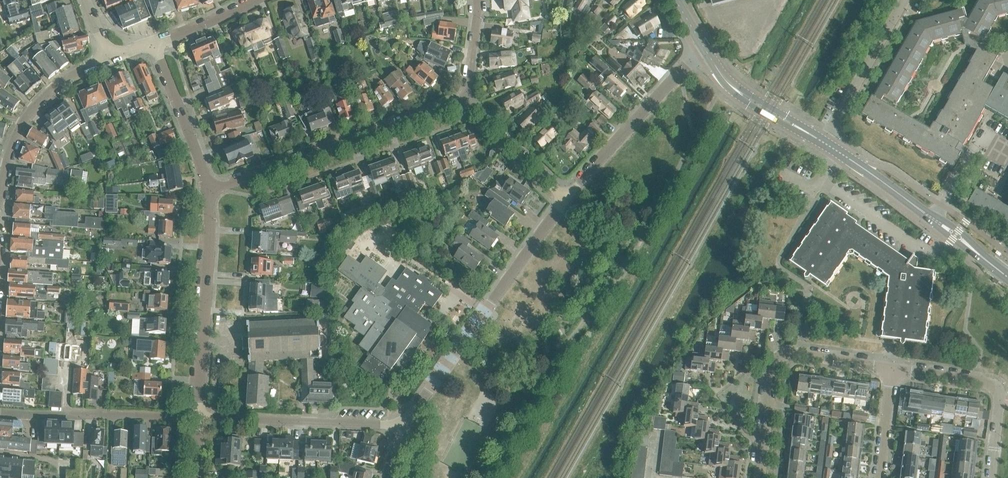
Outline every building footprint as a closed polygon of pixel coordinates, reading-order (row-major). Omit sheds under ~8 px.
[(3,1),(5,7),(8,15),(7,15),(10,25),(29,19),(27,9),(19,12),(17,4),(18,4),(17,0),(0,0),(0,2),(3,1)] [(107,9),(112,6),(113,8),(121,4),(122,6),(134,1),(134,0),(103,0),(107,9)] [(110,14),(123,29),(151,18),(144,0),(140,0),(134,2),(135,4),(110,14)] [(152,11),(153,11),(155,18),(165,15),(160,0),(149,0),(152,11)] [(165,15),(175,12),(171,0),(160,0),(165,15)] [(178,12),(188,9),(186,0),(175,0),(178,12)] [(188,9),(198,6),(197,0),(186,0),(188,9)] [(329,23),(335,21),(330,6),(328,7),(326,0),(316,0),(308,2),(314,22),(327,18),(329,23)] [(350,0),(334,0),(334,1),(338,18),(344,16),(343,12),(353,10),(351,4),(350,0)] [(526,0),(504,0),(505,10),(512,9),(514,21),(528,18),(526,6),(527,6),(526,0)] [(587,0),(577,0),(574,5),(581,9),(587,0)] [(624,10),(632,19),(641,11),(639,9),(645,4),(641,0),(634,0),(624,10)] [(1002,75),(997,72),(993,78),(998,82),(993,91),(981,84),(997,57),(969,41),(967,35),(969,34),(982,41),(996,16),(998,17),(1007,14),(1007,0),(979,0),(980,2),(967,23),(964,22),(961,13),(917,24),(874,99),(871,97),(861,114),(952,167),(960,154),(961,155),(967,149),(963,146),(984,110),(983,109),(984,107),(1007,121),(1007,78),(1002,75)] [(58,20),(56,21),(57,25),(74,20),(71,8),(65,10),(63,1),(47,6),(50,14),(56,12),(58,20)] [(43,17),(39,5),(32,7),(30,8),(33,20),(43,17)] [(597,16),(602,11),(595,5),(590,10),(597,16)] [(586,7),(578,18),(582,21),(590,9),(586,7)] [(305,42),(309,54),(318,51),(313,38),(310,39),(301,15),(299,15),(297,8),(284,13),(287,21),(283,22),(290,41),(302,37),(304,43),(305,42)] [(589,21),(594,15),(591,12),(586,18),(589,21)] [(610,28),(617,20),(612,15),(604,23),(605,23),(599,29),(604,33),(609,27),(610,28)] [(637,26),(644,36),(653,30),(652,28),(658,24),(653,16),(641,23),(639,18),(629,24),(632,30),(637,26)] [(384,22),(383,22),(385,28),(390,26),(399,24),(397,17),(384,20),(384,22)] [(435,18),(433,19),(423,20),(424,27),(433,25),(433,31),(431,39),(454,42),(454,39),(455,39),(456,25),(439,23),(439,25),(436,24),(435,18)] [(74,20),(57,25),(59,29),(61,28),(63,36),(78,32),(74,20)] [(259,52),(262,57),(269,55),(266,49),(264,49),(263,45),(271,42),(266,30),(270,29),(267,20),(249,27),(257,45),(256,45),(259,52)] [(374,31),(385,28),(383,22),(379,23),(379,24),(377,24),(376,22),(371,23),(374,31)] [(371,31),(369,24),(359,26),(361,33),(371,31)] [(235,43),(239,41),(244,53),(253,49),(255,53),(253,54),(256,60),(262,57),(259,52),(256,45),(257,45),(249,27),(231,34),(235,43)] [(337,44),(344,41),(340,29),(332,32),(337,44)] [(498,46),(509,48),(512,32),(497,30),(497,33),(492,32),(491,43),(498,44),(498,46)] [(42,46),(51,44),(48,31),(36,34),(38,43),(39,44),(42,46)] [(367,33),(368,40),(377,38),(375,31),(367,33)] [(369,43),(368,40),(367,33),(360,35),(362,44),(369,43)] [(540,44),(541,35),(532,34),(531,42),(540,44)] [(62,44),(63,49),(64,52),(66,54),(83,50),(83,49),(85,48),(86,47),(87,47),(88,46),(88,45),(89,43),(88,42),(89,42),(87,35),(59,42),(60,45),(62,44)] [(285,59),(290,58),(282,37),(275,40),(279,50),(277,50),(280,58),(284,56),(285,59)] [(380,46),(388,44),(387,37),(379,38),(380,46)] [(216,77),(222,90),(237,84),(230,69),(220,73),(217,66),(214,60),(220,58),(212,38),(202,42),(216,77)] [(47,56),(48,56),(59,71),(69,63),(59,51),(61,50),(63,49),(62,44),(60,45),(59,42),(51,44),(42,46),(39,44),(38,45),(47,56)] [(209,96),(222,90),(216,77),(202,42),(190,48),(198,67),(204,64),(212,84),(205,86),(209,96)] [(577,50),(581,45),(577,42),(573,46),(577,50)] [(629,51),(627,55),(639,63),(641,59),(651,66),(653,64),(659,67),(664,59),(663,58),(667,52),(652,42),(647,50),(643,47),(641,52),(637,49),(634,54),(629,51)] [(428,60),(428,62),(443,69),(450,52),(430,43),(423,58),(428,60)] [(33,60),(40,68),(48,79),(58,71),(47,56),(38,45),(32,49),(38,56),(33,60)] [(229,45),(223,48),(226,56),(232,54),(229,45)] [(513,68),(517,67),(515,52),(496,54),(496,53),(488,54),(490,70),(499,69),(504,68),(505,69),(513,68)] [(15,62),(19,58),(15,53),(11,57),(15,62)] [(23,56),(13,64),(33,88),(34,87),(37,88),(40,86),(40,83),(41,82),(30,69),(26,72),(21,66),(27,62),(24,58),(23,56)] [(595,56),(589,63),(601,74),(600,76),(603,79),(599,83),(603,87),(603,86),(612,94),(613,92),(619,97),(626,90),(612,77),(615,74),(609,68),(595,56)] [(632,62),(631,63),(630,63),(624,70),(621,66),(621,67),(611,58),(606,63),(616,73),(618,71),(633,84),(635,81),(641,86),(648,79),(642,74),(644,72),(632,62)] [(13,64),(8,69),(13,75),(13,77),(14,81),(25,95),(33,88),(13,64)] [(425,84),(429,87),(430,87),(438,78),(425,66),(419,73),(416,70),(411,65),(406,71),(410,78),(421,88),(425,84)] [(145,67),(135,71),(140,85),(141,85),(146,96),(155,92),(145,67)] [(412,93),(402,79),(404,77),(398,70),(384,81),(390,88),(391,87),(402,101),(412,93)] [(133,103),(137,112),(144,108),(141,99),(137,100),(134,93),(136,93),(128,73),(123,75),(114,78),(115,80),(122,98),(123,98),(126,105),(126,106),(133,103)] [(493,79),(496,88),(504,86),(505,89),(511,87),(511,88),(514,87),(514,89),(522,87),(519,77),(513,78),(512,73),(493,79)] [(582,75),(578,79),(593,92),(597,88),(582,75)] [(122,109),(126,119),(131,117),(126,106),(126,105),(123,98),(122,98),(115,80),(106,83),(117,110),(122,109)] [(383,107),(393,100),(383,86),(384,86),(381,81),(376,85),(379,89),(373,93),(383,107)] [(373,111),(368,95),(369,95),(364,82),(356,85),(359,94),(362,93),(363,96),(356,99),(361,115),(373,111)] [(110,109),(106,101),(107,101),(101,86),(90,90),(99,113),(110,109)] [(12,113),(13,111),(16,111),(17,108),(17,106),(20,102),(0,88),(0,87),(0,107),(2,108),(3,107),(12,113)] [(228,105),(226,101),(233,98),(229,89),(205,98),(210,112),(228,105)] [(82,115),(84,120),(90,133),(97,130),(94,123),(92,123),(88,114),(94,112),(95,115),(99,113),(90,90),(79,95),(85,109),(86,113),(82,115)] [(299,102),(316,96),(314,90),(297,96),(299,102)] [(518,91),(501,101),(508,112),(521,104),(525,109),(530,105),(530,106),(541,99),(537,91),(527,97),(526,94),(522,96),(518,91)] [(336,105),(342,122),(353,118),(348,102),(348,101),(345,93),(338,96),(340,104),(336,105)] [(588,102),(585,106),(590,110),(593,106),(596,110),(601,114),(607,119),(608,120),(616,111),(611,106),(596,93),(588,102)] [(287,97),(275,102),(277,107),(283,105),(286,114),(285,114),(287,120),(296,117),(290,102),(289,102),(287,97)] [(253,104),(251,98),(239,102),(241,108),(253,104)] [(55,109),(66,123),(69,127),(77,120),(70,110),(71,109),(66,101),(55,109)] [(549,113),(554,108),(549,103),(544,108),(549,113)] [(517,122),(524,129),(529,124),(532,126),(540,118),(531,109),(528,107),(524,111),(526,114),(517,122)] [(309,127),(311,133),(328,127),(328,126),(334,123),(329,108),(322,110),(324,115),(316,118),(312,111),(300,119),(306,128),(309,127)] [(555,109),(554,108),(549,113),(550,114),(550,115),(554,121),(560,116),(554,110),(555,109)] [(69,127),(66,123),(55,109),(45,117),(50,123),(45,127),(56,141),(66,134),(64,131),(69,127)] [(214,119),(217,132),(223,130),(223,131),(231,129),(231,128),(234,128),(238,127),(237,121),(242,120),(239,111),(214,119)] [(90,133),(84,120),(79,122),(85,136),(86,136),(91,134),(90,133)] [(295,134),(290,121),(268,130),(272,138),(277,136),(279,140),(295,134)] [(592,124),(588,128),(596,136),(602,129),(594,122),(592,124)] [(105,126),(111,140),(115,138),(109,124),(105,126)] [(534,140),(541,147),(547,141),(549,143),(557,135),(548,126),(534,140)] [(574,132),(561,146),(566,152),(570,147),(573,150),(575,148),(580,153),(587,146),(587,145),(593,139),(596,136),(588,128),(585,132),(580,137),(574,132)] [(27,140),(34,144),(41,148),(48,137),(33,129),(27,140)] [(172,130),(157,136),(161,145),(170,141),(175,139),(172,130)] [(240,137),(239,132),(228,135),(230,140),(237,138),(240,137)] [(453,138),(460,157),(461,161),(467,159),(465,152),(465,151),(477,147),(473,136),(467,138),(465,134),(453,138)] [(154,135),(148,138),(152,149),(159,146),(154,135)] [(240,144),(224,151),(230,166),(252,156),(248,145),(253,143),(249,135),(237,139),(240,144)] [(446,157),(447,157),(449,161),(460,157),(453,138),(452,138),(451,137),(447,139),(447,140),(441,143),(446,157)] [(49,151),(57,153),(53,143),(48,150),(49,151)] [(19,160),(34,166),(36,160),(41,162),(43,157),(38,155),(40,150),(25,144),(19,160)] [(498,152),(492,146),(490,150),(496,154),(498,152)] [(425,163),(433,160),(428,147),(416,151),(421,164),(423,173),(425,177),(430,176),(425,163)] [(160,159),(170,155),(168,148),(157,152),(160,159)] [(416,175),(423,173),(421,164),(416,151),(415,152),(414,150),(409,152),(409,154),(403,156),(409,171),(414,170),(416,175)] [(57,153),(49,151),(58,170),(65,172),(64,169),(58,156),(57,153)] [(156,159),(152,151),(147,154),(151,161),(156,159)] [(64,153),(58,156),(64,169),(70,167),(64,153)] [(401,186),(402,190),(409,187),(404,175),(400,177),(394,159),(381,163),(386,179),(392,177),(396,188),(401,186)] [(440,161),(444,173),(448,184),(452,182),(450,176),(452,175),(446,159),(440,161)] [(163,180),(180,177),(178,165),(172,166),(171,160),(158,163),(159,169),(165,168),(166,175),(162,175),(163,180)] [(437,175),(444,173),(440,161),(433,164),(437,175)] [(374,164),(375,166),(368,168),(374,186),(370,188),(374,200),(379,198),(379,197),(380,197),(376,185),(387,182),(386,179),(381,163),(380,164),(379,163),(374,164)] [(87,173),(83,173),(84,172),(71,171),(71,173),(65,172),(58,170),(32,166),(31,172),(17,171),(16,178),(17,178),(16,187),(33,189),(34,183),(46,185),(46,183),(69,186),(70,183),(82,185),(86,185),(87,173)] [(471,168),(464,171),(467,177),(473,175),(471,168)] [(467,177),(464,171),(459,173),(461,179),(467,177)] [(351,190),(352,194),(365,190),(363,184),(359,172),(346,176),(351,190)] [(404,175),(409,187),(412,198),(419,195),(415,185),(411,173),(404,175)] [(339,177),(339,179),(333,181),(335,186),(333,187),(337,199),(352,194),(351,190),(346,176),(345,177),(344,175),(339,177)] [(158,186),(158,185),(159,185),(161,193),(164,192),(182,190),(180,177),(163,180),(159,181),(149,182),(149,187),(158,186)] [(490,190),(506,201),(509,196),(521,205),(529,192),(510,179),(504,187),(496,181),(490,190)] [(324,184),(311,188),(316,203),(318,210),(324,207),(322,201),(329,199),(331,198),(328,190),(326,190),(324,184)] [(300,196),(295,198),(300,211),(310,207),(309,205),(316,203),(311,188),(309,189),(309,188),(304,190),(305,191),(299,193),(300,196)] [(975,189),(966,204),(1007,228),(1007,208),(975,189)] [(490,190),(485,196),(493,202),(486,213),(505,227),(514,214),(502,206),(506,201),(490,190)] [(16,191),(16,203),(32,203),(33,203),(38,203),(38,197),(33,197),(33,192),(16,191)] [(118,195),(111,195),(106,195),(106,210),(106,214),(111,214),(111,210),(114,210),(114,200),(118,201),(118,195)] [(283,217),(283,215),(288,213),(288,215),(295,213),(289,196),(277,201),(260,207),(260,208),(259,210),(260,213),(262,214),(264,219),(264,218),(266,223),(283,217)] [(104,210),(105,199),(95,198),(94,210),(104,210)] [(159,218),(160,218),(160,213),(172,214),(173,203),(160,202),(160,199),(151,198),(150,207),(154,207),(154,212),(148,212),(147,217),(149,217),(159,218)] [(847,215),(830,203),(788,262),(804,273),(803,275),(803,279),(806,278),(808,276),(825,288),(850,252),(887,279),(879,338),(899,341),(898,344),(900,347),(903,345),(903,342),(924,344),(934,272),(915,270),(917,261),(911,258),(909,262),(855,226),(856,224),(846,217),(847,215)] [(85,229),(103,230),(104,219),(85,218),(85,224),(82,224),(82,220),(78,220),(79,214),(55,212),(55,208),(14,205),(13,218),(32,220),(50,221),(50,227),(85,229)] [(357,208),(360,217),(367,215),(363,206),(357,208)] [(360,217),(357,208),(346,212),(349,221),(360,217)] [(472,210),(469,216),(479,223),(470,235),(489,249),(498,236),(486,227),(489,222),(472,210)] [(149,217),(148,234),(155,234),(155,233),(158,233),(158,237),(171,238),(172,224),(159,223),(159,218),(149,217)] [(331,225),(330,225),(333,224),(331,218),(328,219),(328,218),(323,220),(325,227),(331,225)] [(301,220),(295,222),(298,231),(304,229),(301,220)] [(323,220),(316,222),(317,225),(318,229),(320,234),(321,233),(327,232),(326,229),(325,227),(323,220)] [(20,237),(28,237),(28,239),(34,240),(64,242),(64,236),(47,234),(39,234),(39,233),(38,233),(39,226),(31,225),(15,224),(14,235),(20,236),(20,237)] [(281,231),(267,230),(267,235),(254,235),(253,251),(264,252),(264,254),(276,255),(277,240),(297,242),(297,233),(281,232),(281,231)] [(455,257),(474,271),(483,258),(467,246),(470,242),(459,234),(455,239),(456,240),(454,244),(460,249),(455,257)] [(31,258),(46,259),(62,260),(69,260),(70,251),(63,251),(64,242),(34,240),(28,239),(28,241),(12,240),(12,252),(27,253),(32,253),(31,258)] [(349,240),(344,246),(350,250),(355,244),(349,240)] [(143,250),(142,258),(146,259),(146,260),(148,260),(148,263),(152,263),(170,264),(171,248),(164,248),(164,243),(154,242),(150,242),(149,247),(149,250),(146,251),(145,251),(143,250)] [(91,253),(90,262),(98,262),(99,254),(91,253)] [(371,356),(394,325),(421,344),(433,327),(417,315),(425,303),(432,308),(442,294),(430,286),(432,283),(420,274),(418,277),(406,268),(396,281),(393,279),(384,291),(377,286),(387,272),(366,257),(360,265),(348,256),(338,270),(350,280),(362,288),(361,290),(361,289),(351,302),(354,304),(350,310),(344,318),(344,319),(344,318),(355,326),(354,329),(365,337),(359,346),(370,354),(369,355),(371,356)] [(27,264),(45,265),(46,260),(12,257),(11,269),(26,270),(27,264)] [(62,260),(46,259),(46,265),(59,266),(58,268),(61,268),(69,268),(69,260),(62,260)] [(252,274),(271,276),(271,278),(278,278),(279,268),(273,268),(273,262),(252,261),(252,274)] [(153,290),(158,290),(159,289),(159,288),(168,288),(169,273),(156,272),(156,273),(150,272),(151,267),(141,266),(140,272),(145,272),(144,286),(152,286),(152,288),(153,290)] [(27,284),(53,286),(53,275),(10,271),(9,282),(27,284)] [(130,288),(130,282),(123,282),(124,275),(117,274),(116,287),(130,288)] [(37,300),(37,301),(47,301),(47,294),(60,295),(60,288),(8,285),(7,297),(10,298),(28,299),(27,300),(35,301),(35,300),(37,300)] [(251,285),(250,298),(265,299),(277,299),(278,299),(278,295),(271,295),(271,294),(265,293),(266,287),(266,286),(255,285),(251,285)] [(326,298),(327,286),(312,285),(311,297),(326,298)] [(147,301),(146,309),(166,311),(167,297),(149,296),(150,291),(144,291),(143,301),(147,301)] [(250,298),(249,311),(264,312),(264,313),(278,312),(277,299),(265,299),(250,298)] [(311,310),(323,311),(324,301),(312,300),(311,310)] [(45,312),(37,312),(38,304),(31,303),(8,301),(7,317),(33,319),(45,320),(45,312)] [(764,320),(768,320),(783,322),(785,309),(776,308),(771,308),(772,302),(759,301),(758,312),(757,318),(762,319),(764,320)] [(109,304),(109,311),(129,313),(129,303),(121,303),(121,304),(109,303),(109,304)] [(749,330),(756,331),(767,332),(768,320),(764,320),(762,319),(757,318),(758,312),(746,311),(745,316),(745,322),(744,329),(749,330)] [(69,316),(68,324),(76,325),(77,317),(69,316)] [(138,337),(148,338),(149,333),(165,334),(166,321),(146,319),(146,320),(142,319),(142,324),(140,324),(139,325),(139,327),(138,328),(138,332),(138,333),(138,337)] [(26,331),(37,332),(44,332),(44,328),(49,329),(49,323),(44,323),(37,322),(37,323),(7,321),(6,335),(26,336),(26,331)] [(263,361),(301,360),(302,384),(314,384),(313,359),(319,359),(319,360),(322,360),(321,356),(320,357),(320,349),(323,349),(327,345),(327,337),(323,333),(319,334),(318,321),(316,321),(316,322),(250,325),(250,324),(248,324),(248,328),(249,328),(249,337),(241,338),(242,350),(249,350),(250,359),(249,359),(249,361),(263,361)] [(755,337),(756,331),(749,330),(744,329),(745,322),(732,321),(731,334),(730,339),(735,340),(735,341),(742,341),(747,342),(754,342),(755,337)] [(76,325),(68,324),(67,324),(66,344),(75,344),(76,325)] [(421,344),(394,325),(371,356),(369,355),(360,367),(388,388),(421,344)] [(724,352),(729,352),(734,353),(734,352),(741,353),(742,341),(735,341),(735,340),(730,339),(731,334),(719,332),(718,344),(717,350),(722,351),(724,352)] [(149,338),(138,337),(131,337),(130,343),(136,344),(136,352),(134,351),(134,360),(137,360),(137,361),(139,361),(139,360),(143,361),(144,353),(151,353),(151,360),(164,360),(165,344),(152,343),(152,344),(150,344),(150,338),(149,338)] [(20,357),(35,358),(42,358),(43,352),(35,352),(28,351),(28,342),(22,341),(22,342),(5,341),(4,354),(20,356),(20,357)] [(705,348),(704,355),(703,361),(709,361),(709,362),(715,363),(721,363),(721,361),(727,362),(729,352),(724,352),(722,351),(717,350),(718,344),(707,343),(706,348),(705,348)] [(79,356),(79,346),(58,344),(57,360),(74,361),(75,355),(79,356)] [(709,362),(709,361),(703,361),(704,355),(692,354),(692,359),(686,358),(686,362),(685,369),(690,370),(690,371),(707,373),(714,374),(715,363),(709,362)] [(14,371),(21,371),(29,372),(30,365),(20,364),(20,358),(4,357),(3,368),(14,369),(14,371)] [(56,392),(58,360),(44,359),(42,391),(56,392)] [(262,378),(263,361),(249,361),(249,363),(250,363),(248,406),(267,407),(268,378),(262,378)] [(89,371),(74,370),(73,394),(84,395),(84,399),(88,399),(88,400),(92,400),(92,399),(96,400),(98,376),(89,376),(89,371)] [(672,380),(684,382),(685,373),(674,372),(672,380)] [(19,390),(30,390),(30,384),(24,384),(24,381),(21,380),(21,374),(3,373),(2,384),(13,385),(13,386),(19,386),(19,390)] [(132,374),(132,380),(135,380),(139,381),(138,396),(151,397),(160,397),(161,397),(162,385),(147,384),(148,379),(150,380),(151,375),(150,375),(140,374),(139,374),(132,374)] [(798,376),(795,393),(807,395),(810,378),(798,376)] [(822,379),(822,377),(814,376),(814,378),(810,378),(807,395),(819,396),(822,379)] [(819,396),(831,398),(833,381),(834,379),(827,378),(826,380),(822,379),(819,396)] [(845,383),(833,381),(831,398),(842,400),(845,383)] [(875,392),(876,382),(869,381),(868,391),(875,392)] [(854,402),(857,385),(845,383),(842,400),(854,402)] [(867,395),(868,384),(861,383),(860,385),(857,385),(854,402),(853,406),(857,407),(858,406),(859,402),(866,403),(868,402),(869,397),(867,395)] [(336,384),(314,384),(302,384),(301,403),(336,403),(336,384)] [(688,395),(689,386),(682,385),(681,394),(688,395)] [(19,390),(1,388),(1,392),(3,392),(2,395),(0,395),(0,400),(0,403),(0,406),(3,406),(13,407),(28,408),(28,406),(23,406),(24,397),(33,398),(33,393),(34,393),(35,391),(30,390),(19,390)] [(921,392),(911,390),(905,389),(902,411),(906,412),(908,410),(912,411),(913,413),(918,414),(919,411),(921,394),(921,392)] [(61,406),(62,393),(50,392),(50,394),(50,392),(55,392),(54,405),(50,404),(50,405),(61,406)] [(918,414),(919,414),(920,412),(923,413),(925,415),(930,416),(930,412),(933,396),(933,394),(926,393),(926,395),(922,394),(922,392),(921,392),(921,394),(919,411),(918,414)] [(687,403),(688,398),(675,396),(673,414),(685,415),(686,410),(687,403)] [(942,414),(944,398),(933,396),(930,412),(942,414)] [(956,400),(954,416),(965,418),(967,399),(956,397),(956,400)] [(657,412),(654,417),(660,417),(660,412),(661,412),(662,398),(659,398),(658,401),(655,401),(655,406),(653,406),(652,411),(657,412)] [(956,400),(944,398),(942,414),(954,416),(956,400)] [(965,418),(965,422),(970,423),(971,419),(981,420),(987,421),(988,413),(983,412),(983,407),(979,406),(980,401),(973,400),(973,402),(968,401),(969,399),(967,399),(965,418)] [(683,424),(683,427),(692,428),(695,428),(696,428),(696,423),(697,423),(697,421),(698,417),(698,416),(698,411),(698,405),(687,403),(686,410),(685,415),(684,418),(683,424)] [(851,421),(865,423),(866,415),(852,413),(852,415),(851,421)] [(793,428),(809,430),(813,430),(814,425),(810,424),(811,418),(801,417),(801,415),(795,414),(795,415),(795,416),(792,416),(791,424),(791,428),(793,428)] [(695,428),(694,440),(706,442),(707,437),(707,434),(708,429),(708,425),(707,424),(707,418),(698,417),(697,421),(697,423),(696,423),(696,428),(695,428)] [(29,452),(30,452),(31,441),(17,439),(18,435),(23,436),(23,428),(20,422),(20,421),(13,420),(13,422),(0,421),(0,449),(29,452)] [(46,433),(39,432),(38,441),(37,446),(45,446),(45,444),(59,445),(61,424),(47,423),(46,433)] [(85,435),(74,434),(74,425),(61,424),(59,445),(73,446),(73,448),(84,449),(85,435)] [(843,436),(863,438),(864,426),(848,424),(846,436),(843,436)] [(952,430),(951,435),(962,436),(963,429),(963,428),(953,427),(952,430)] [(146,429),(134,428),(134,452),(150,453),(150,437),(146,437),(146,429)] [(791,428),(789,439),(808,441),(812,442),(813,430),(809,430),(793,428),(791,428)] [(152,438),(151,456),(162,456),(162,451),(170,451),(170,444),(172,444),(172,436),(170,436),(171,429),(157,429),(156,438),(152,438)] [(706,442),(704,454),(710,454),(716,455),(717,455),(717,450),(718,450),(719,443),(719,438),(718,438),(719,431),(708,429),(707,434),(707,437),(706,442)] [(963,429),(962,436),(974,438),(976,431),(963,429)] [(102,457),(104,432),(93,431),(91,456),(102,457)] [(114,467),(123,467),(125,466),(126,466),(127,449),(126,449),(127,433),(115,433),(114,445),(112,447),(112,452),(113,453),(112,455),(111,465),(113,465),(114,467)] [(904,445),(920,447),(925,447),(925,442),(921,441),(921,435),(905,433),(904,445)] [(357,461),(374,465),(378,448),(371,447),(374,436),(364,434),(357,461)] [(220,452),(222,452),(241,453),(242,440),(241,440),(241,437),(240,436),(233,435),(232,437),(231,439),(218,438),(218,445),(220,445),(220,452)] [(267,435),(266,460),(280,460),(280,441),(273,441),(273,436),(267,435)] [(286,441),(280,441),(280,460),(293,461),(299,461),(299,442),(293,442),(294,437),(286,436),(286,441)] [(636,436),(635,442),(635,445),(647,447),(648,438),(636,436)] [(862,450),(861,450),(863,438),(843,436),(843,440),(846,441),(845,448),(862,450)] [(305,461),(318,462),(319,443),(312,442),(312,438),(306,437),(305,461)] [(326,443),(319,443),(318,462),(331,462),(332,438),(326,438),(326,443)] [(788,451),(790,451),(806,453),(808,441),(789,439),(788,451)] [(956,441),(954,452),(974,454),(976,455),(977,448),(975,448),(975,443),(977,444),(978,441),(969,440),(969,442),(959,441),(956,441)] [(29,452),(29,454),(36,455),(37,446),(38,441),(31,441),(30,452),(29,452)] [(710,454),(709,466),(715,467),(720,468),(727,468),(728,469),(728,464),(729,457),(730,452),(728,451),(729,445),(719,443),(718,450),(717,450),(717,455),(716,455),(710,454)] [(902,456),(919,458),(920,447),(904,445),(902,456)] [(861,455),(862,450),(845,448),(844,453),(841,453),(841,459),(860,461),(861,454),(861,455)] [(805,465),(806,453),(790,451),(788,463),(805,465)] [(240,467),(241,453),(222,452),(222,459),(217,459),(216,465),(240,467)] [(974,459),(974,454),(954,452),(953,464),(973,466),(975,466),(975,459),(974,459)] [(917,470),(919,458),(902,456),(901,468),(917,470)] [(719,477),(738,477),(740,465),(738,465),(739,458),(729,457),(728,464),(728,469),(727,468),(720,468),(719,477)] [(6,477),(34,477),(36,462),(23,461),(23,460),(0,458),(0,477),(6,477)] [(843,465),(842,471),(859,473),(860,461),(841,459),(839,459),(838,464),(843,465)] [(338,472),(348,474),(348,475),(353,476),(353,477),(371,477),(372,474),(354,470),(355,466),(340,462),(338,472)] [(673,462),(673,468),(672,474),(659,472),(659,476),(682,477),(683,463),(673,462)] [(788,463),(787,474),(804,476),(805,465),(788,463)] [(954,476),(969,477),(971,477),(973,477),(974,470),(972,469),(973,466),(953,464),(952,469),(953,470),(952,476),(954,476)] [(900,477),(916,477),(917,470),(901,468),(900,477)]
